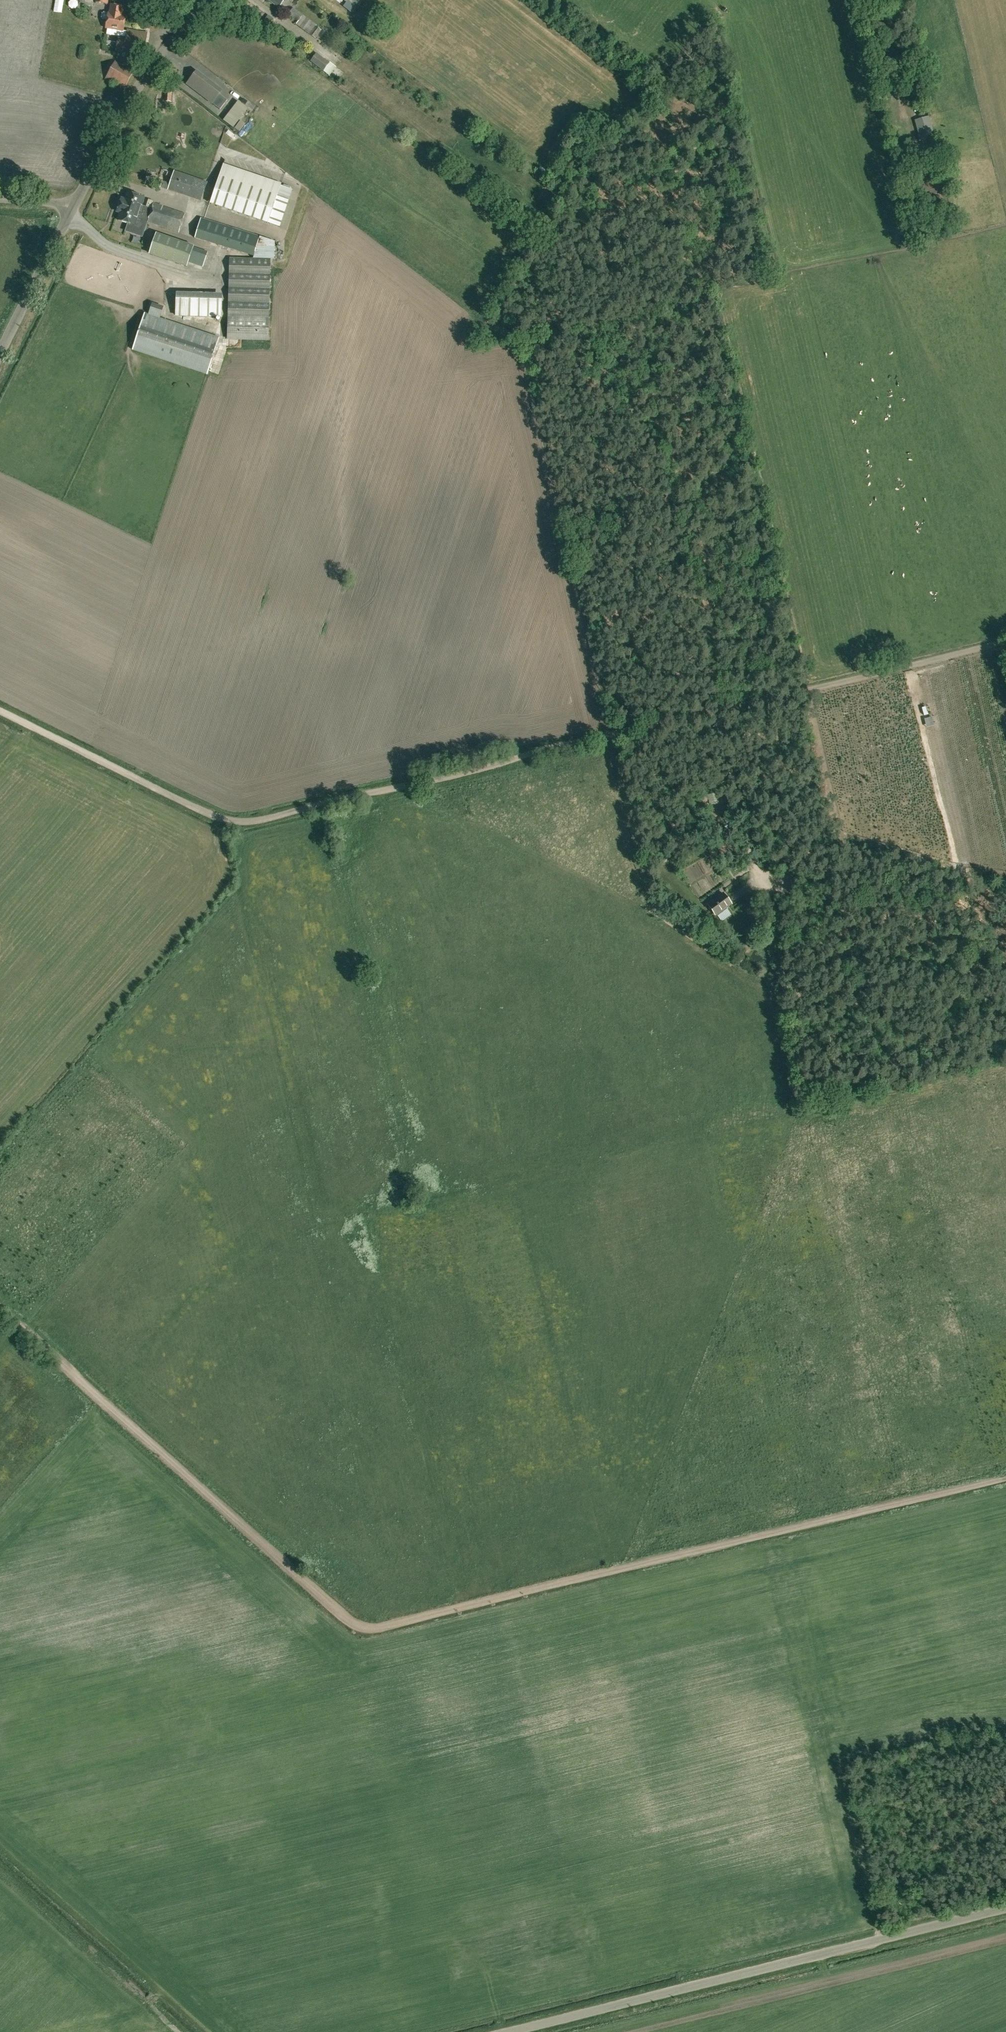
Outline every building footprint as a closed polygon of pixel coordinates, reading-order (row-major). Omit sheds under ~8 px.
[(108,13),(103,12),(102,13),(101,17),(102,19),(107,20),(106,28),(108,28),(107,34),(118,36),(116,47),(123,49),(123,52),(144,55),(148,32),(127,28),(127,30),(124,30),(126,15),(123,14),(124,6),(123,6),(124,4),(124,2),(123,1),(122,0),(118,0),(117,1),(116,2),(116,5),(110,4),(109,12),(108,12),(108,13)] [(296,24),(316,38),(322,30),(315,25),(316,24),(293,7),(288,14),(298,21),(296,24)] [(275,20),(268,14),(260,25),(268,30),(275,20)] [(317,53),(310,61),(323,71),(324,70),(329,63),(317,53)] [(124,87),(133,71),(115,61),(106,76),(124,87)] [(221,109),(228,100),(194,74),(187,83),(221,109)] [(931,133),(929,115),(918,116),(921,134),(931,133)] [(288,200),(277,196),(281,183),(223,164),(219,176),(210,203),(268,223),(268,222),(279,226),(288,200)] [(201,200),(206,182),(174,171),(170,184),(162,181),(161,186),(201,200)] [(178,232),(185,213),(154,203),(152,208),(141,205),(144,198),(128,192),(125,199),(121,198),(117,211),(120,212),(118,220),(128,223),(125,231),(142,236),(147,221),(178,232)] [(253,256),(259,236),(200,218),(194,237),(253,256)] [(190,256),(205,261),(207,253),(193,248),(194,246),(156,233),(149,251),(151,255),(187,267),(188,263),(190,256)] [(230,258),(228,316),(228,339),(268,340),(268,317),(270,259),(230,258)] [(174,290),(174,312),(221,312),(221,289),(174,290)] [(148,309),(159,312),(161,304),(150,301),(148,309)] [(207,374),(219,338),(145,313),(133,349),(207,374)] [(722,809),(732,806),(728,793),(718,796),(722,809)] [(716,915),(731,904),(723,893),(708,904),(716,915)]
